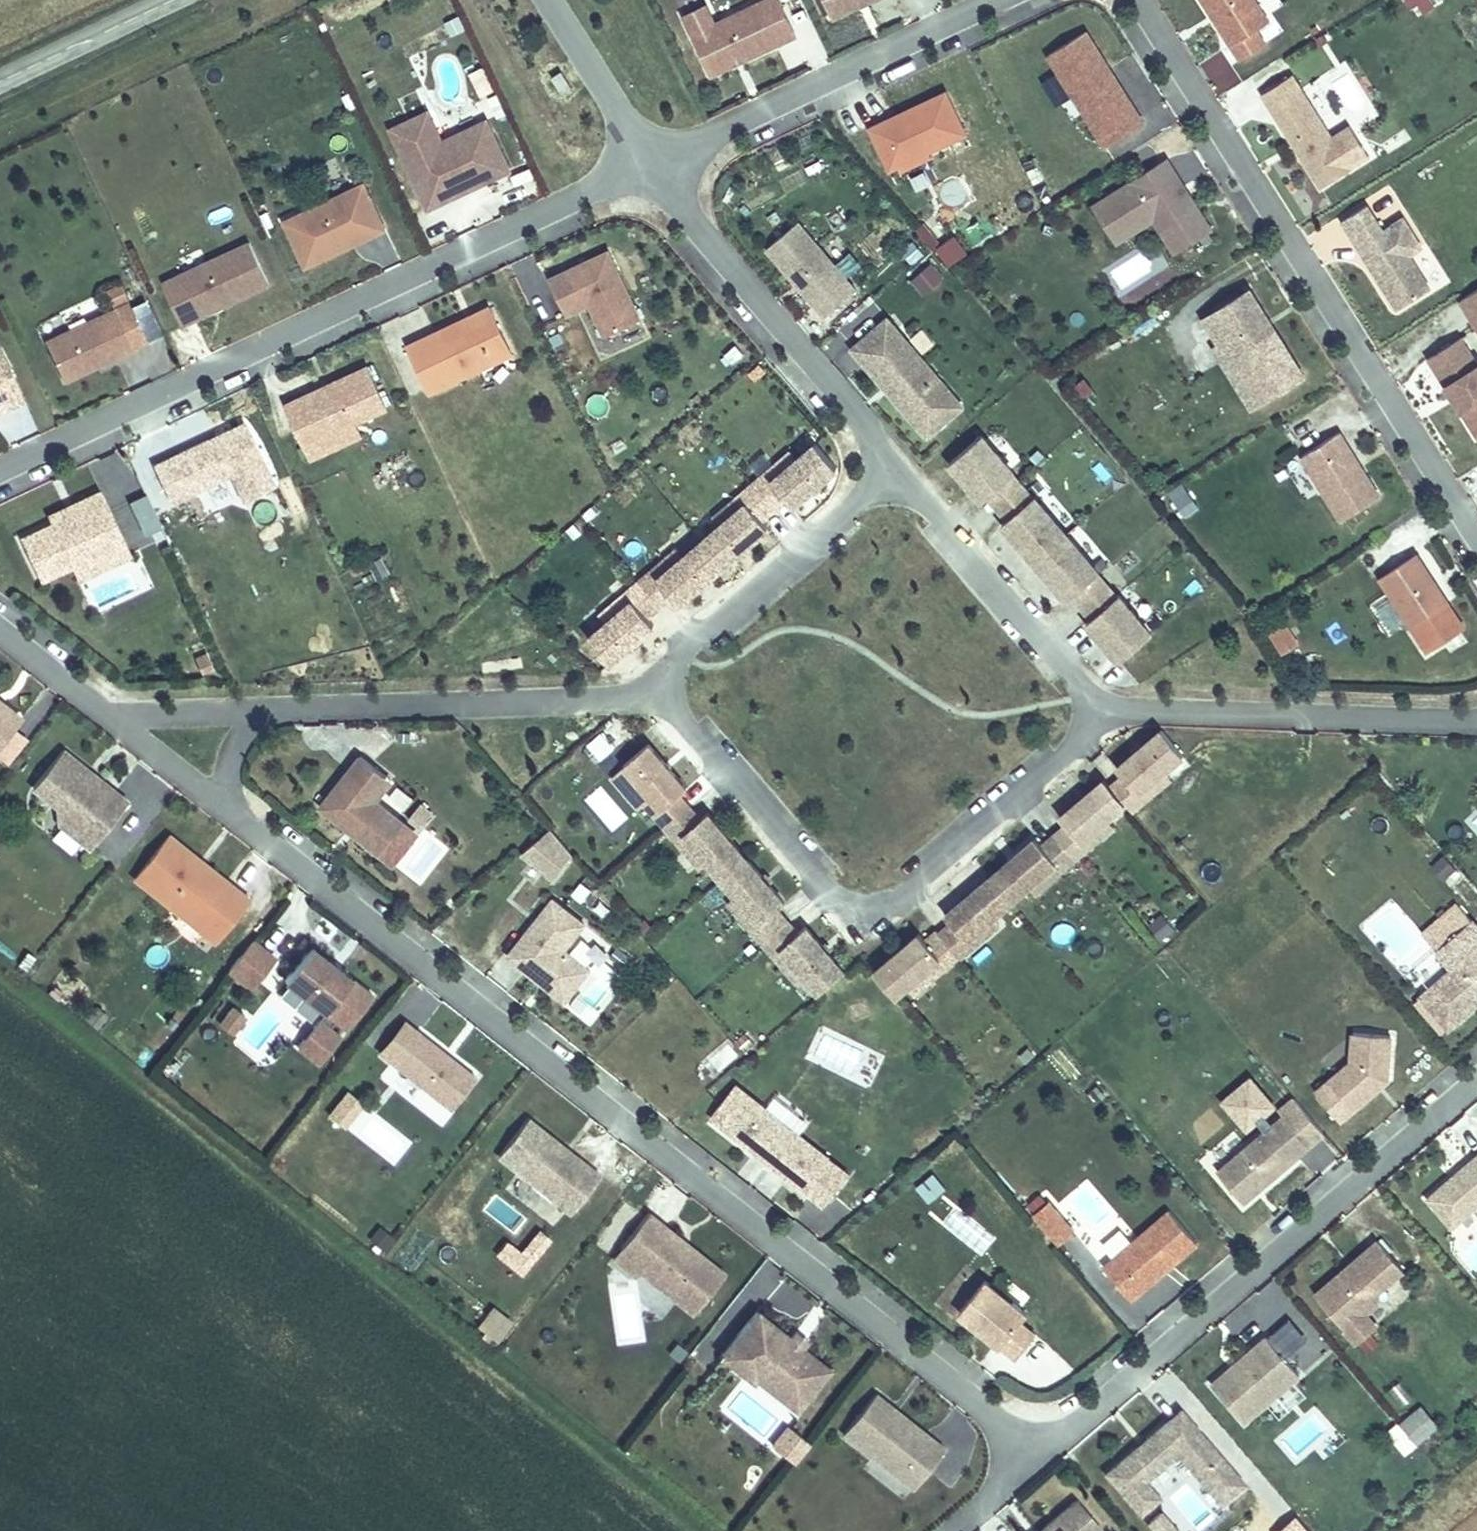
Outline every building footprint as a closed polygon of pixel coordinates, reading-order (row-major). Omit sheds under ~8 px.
[(681,11),(690,29),(712,19),(704,0),(681,11)] [(709,70),(794,31),(779,0),(753,0),(712,19),(690,29),(709,70)] [(830,14),(859,0),(823,0),(830,14)] [(1232,41),(1257,25),(1269,17),(1258,0),(1206,0),(1232,41)] [(1415,19),(1435,8),(1431,0),(1405,0),(1415,19)] [(1257,25),(1232,41),(1241,55),(1265,39),(1257,25)] [(1143,122),(1086,31),(1048,55),(1105,146),(1143,122)] [(1320,183),(1369,152),(1349,121),(1331,133),(1291,71),(1261,90),(1320,183)] [(890,170),(965,134),(946,92),(870,128),(890,170)] [(487,129),(454,144),(436,138),(422,109),(385,126),(422,205),(504,167),(487,129)] [(481,117),(436,138),(454,144),(487,129),(481,117)] [(1167,157),(1107,195),(1130,231),(1154,216),(1176,250),(1212,227),(1193,198),(1189,200),(1182,189),(1186,186),(1167,157)] [(278,218),(295,254),(375,216),(358,180),(278,218)] [(1186,186),(1182,189),(1189,200),(1193,198),(1186,186)] [(1107,195),(1094,203),(1117,239),(1130,231),(1107,195)] [(1343,220),(1352,233),(1377,218),(1368,204),(1343,220)] [(375,216),(295,254),(300,263),(379,226),(375,216)] [(1377,218),(1352,233),(1386,286),(1390,283),(1404,304),(1431,287),(1410,254),(1423,246),(1404,217),(1385,230),(1377,218)] [(765,244),(823,312),(854,286),(797,218),(765,244)] [(242,239),(155,280),(174,321),(200,309),(201,301),(210,296),(213,303),(262,281),(242,239)] [(577,282),(600,332),(635,316),(604,249),(569,265),(577,282)] [(1142,251),(1109,272),(1120,290),(1154,269),(1142,251)] [(930,262),(908,280),(922,297),(944,280),(930,262)] [(569,265),(546,274),(554,292),(577,282),(569,265)] [(1390,283),(1386,286),(1399,307),(1404,304),(1390,283)] [(1305,374),(1262,307),(1251,289),(1205,318),(1221,342),(1230,337),(1268,397),(1305,374)] [(1460,300),(1476,327),(1476,289),(1460,300)] [(201,301),(200,309),(213,303),(210,296),(201,301)] [(119,300),(105,307),(123,346),(137,339),(119,300)] [(403,342),(425,388),(506,350),(484,304),(403,342)] [(36,338),(54,377),(123,346),(105,307),(36,338)] [(886,316),(851,346),(925,432),(960,402),(886,316)] [(1221,342),(1215,346),(1253,406),(1268,397),(1230,337),(1221,342)] [(1461,338),(1428,358),(1476,435),(1476,363),(1461,338)] [(730,344),(721,358),(734,367),(744,352),(730,344)] [(313,385),(278,401),(297,442),(347,420),(379,405),(360,364),(322,381),(323,383),(314,387),(313,385)] [(592,397),(588,411),(605,416),(609,402),(592,397)] [(147,462),(164,498),(222,470),(235,496),(265,481),(236,419),(147,462)] [(347,420),(297,442),(303,456),(353,433),(347,420)] [(1358,469),(1344,448),(1347,446),(1338,432),(1300,458),(1341,520),(1379,495),(1360,467),(1358,469)] [(981,436),(949,463),(981,501),(985,497),(1013,474),(981,436)] [(812,441),(794,456),(779,469),(772,461),(724,503),(730,510),(715,523),(679,554),(664,567),(658,560),(610,602),(617,609),(602,621),(583,638),(605,662),(649,624),(643,616),(667,595),(674,603),(764,526),(757,519),(783,497),(789,505),(834,466),(812,441)] [(787,449),(772,461),(779,469),(794,456),(787,449)] [(1013,474),(985,497),(1005,522),(1034,498),(1013,474)] [(1183,483),(1166,494),(1182,520),(1200,509),(1183,483)] [(92,489),(64,502),(68,511),(44,523),(13,538),(33,579),(64,563),(116,538),(92,489)] [(145,495),(127,504),(143,537),(161,528),(145,495)] [(1005,522),(1002,524),(1067,600),(1070,596),(1098,573),(1034,498),(1005,522)] [(64,502),(40,514),(44,523),(68,511),(64,502)] [(724,503),(709,515),(715,523),(730,510),(724,503)] [(116,538),(64,563),(71,577),(122,552),(116,538)] [(674,547),(658,560),(664,567),(679,554),(674,547)] [(1433,580),(1416,555),(1379,579),(1410,626),(1438,607),(1424,586),(1433,580)] [(1098,573),(1070,596),(1089,619),(1117,595),(1098,573)] [(1433,580),(1424,586),(1438,607),(1447,601),(1433,580)] [(1089,619),(1086,622),(1118,661),(1150,634),(1117,595),(1089,619)] [(610,602),(596,614),(602,621),(617,609),(610,602)] [(1271,634),(1282,652),(1296,643),(1285,625),(1271,634)] [(11,716),(0,707),(0,729),(11,716)] [(601,733),(586,746),(599,762),(614,750),(601,733)] [(1121,778),(1108,789),(1123,806),(1129,812),(1152,792),(1147,786),(1180,757),(1159,733),(1114,771),(1121,778)] [(618,766),(634,784),(646,799),(639,805),(680,853),(687,847),(700,862),(731,898),(744,913),(737,919),(779,967),(786,961),(799,975),(815,994),(840,973),(801,928),(794,934),(773,910),(780,904),(703,814),(696,820),(674,795),(682,788),(644,744),(618,766)] [(118,802),(54,750),(25,787),(49,806),(51,826),(81,848),(118,802)] [(380,779),(354,758),(315,808),(373,855),(398,825),(364,798),(380,779)] [(1063,826),(1051,837),(1072,862),(1096,842),(1090,835),(1123,806),(1108,789),(1102,781),(1057,819),(1063,826)] [(626,790),(639,805),(646,799),(634,784),(626,790)] [(600,785),(582,799),(609,833),(627,819),(600,785)] [(546,882),(574,859),(549,830),(521,853),(546,882)] [(239,899),(161,836),(127,880),(206,940),(239,899)] [(1032,840),(988,878),(1010,904),(1042,876),(1048,883),(1072,862),(1051,837),(1038,847),(1032,840)] [(680,853),(693,868),(700,862),(687,847),(680,853)] [(1446,857),(1431,864),(1442,883),(1456,876),(1446,857)] [(988,878),(942,916),(948,925),(936,934),(959,961),(982,941),(975,933),(1010,904),(988,878)] [(724,904),(737,919),(744,913),(731,898),(724,904)] [(577,926),(546,902),(502,958),(557,1002),(582,972),(558,951),(577,926)] [(1161,940),(1174,931),(1161,912),(1147,922),(1161,940)] [(1436,954),(1453,974),(1429,995),(1455,1026),(1475,1009),(1472,1006),(1476,1002),(1476,930),(1472,924),(1436,954)] [(915,937),(872,974),(893,998),(935,961),(915,937)] [(581,940),(571,952),(590,968),(600,956),(581,940)] [(225,964),(249,983),(267,960),(244,941),(225,964)] [(345,979),(306,949),(279,982),(319,1012),(345,979)] [(605,961),(565,1006),(585,1024),(626,979),(605,961)] [(779,967),(791,981),(799,975),(786,961),(779,967)] [(1429,995),(1422,1001),(1448,1032),(1455,1026),(1429,995)] [(215,1024),(231,1035),(245,1016),(229,1005),(215,1024)] [(374,1055),(385,1064),(410,1033),(399,1024),(374,1055)] [(438,1054),(410,1033),(385,1064),(445,1110),(470,1079),(443,1059),(441,1063),(435,1058),(438,1054)] [(1391,1039),(1353,1036),(1352,1066),(1328,1085),(1352,1114),(1388,1085),(1391,1039)] [(718,1077),(740,1058),(725,1042),(704,1062),(718,1077)] [(841,1176),(728,1087),(704,1117),(816,1207),(841,1176)] [(347,1091),(325,1114),(343,1130),(365,1107),(347,1091)] [(777,1097),(768,1106),(798,1134),(807,1126),(777,1097)] [(355,1134),(394,1164),(411,1142),(372,1112),(355,1134)] [(1283,1119),(1218,1175),(1244,1206),(1309,1150),(1283,1119)] [(547,1142),(521,1121),(491,1158),(563,1216),(592,1178),(575,1164),(572,1167),(544,1145),(547,1142)] [(1428,1202),(1451,1230),(1476,1209),(1476,1172),(1462,1184),(1457,1178),(1428,1202)] [(915,1188),(929,1205),(947,1190),(933,1173),(915,1188)] [(1091,1231),(1110,1219),(1089,1185),(1070,1197),(1091,1231)] [(1033,1223),(1056,1250),(1072,1237),(1048,1210),(1033,1223)] [(663,1232),(642,1216),(615,1252),(638,1270),(634,1274),(666,1298),(669,1294),(691,1312),(719,1276),(686,1252),(680,1259),(673,1253),(673,1248),(660,1237),(663,1232)] [(1167,1217),(1101,1272),(1129,1306),(1162,1278),(1159,1273),(1166,1267),(1169,1270),(1195,1249),(1167,1217)] [(663,1232),(660,1237),(673,1248),(673,1253),(680,1259),(686,1252),(663,1232)] [(1403,1273),(1379,1245),(1354,1266),(1355,1272),(1351,1275),(1345,1274),(1316,1299),(1356,1347),(1376,1331),(1365,1317),(1377,1307),(1378,1295),(1403,1273)] [(638,1270),(615,1252),(608,1261),(630,1279),(634,1274),(638,1270)] [(1024,1319),(982,1286),(957,1317),(1013,1362),(1031,1339),(1018,1327),(1024,1319)] [(669,1294),(666,1298),(688,1316),(691,1312),(669,1294)] [(496,1345),(512,1323),(491,1307),(475,1329),(496,1345)] [(786,1342),(754,1318),(719,1361),(743,1380),(745,1378),(755,1365),(803,1403),(826,1374),(797,1351),(786,1342)] [(792,1335),(786,1342),(797,1351),(803,1344),(792,1335)] [(1297,1381),(1264,1343),(1250,1354),(1254,1359),(1231,1378),(1228,1374),(1209,1390),(1242,1427),(1297,1381)] [(803,1403),(755,1365),(745,1378),(793,1415),(803,1403)] [(889,1413),(871,1398),(839,1439),(895,1483),(907,1468),(921,1478),(940,1453),(926,1443),(924,1446),(887,1416),(889,1413)] [(1404,1457),(1440,1428),(1420,1403),(1384,1432),(1404,1457)] [(1138,1451),(1105,1478),(1138,1518),(1157,1503),(1144,1488),(1175,1460),(1219,1511),(1241,1490),(1178,1416),(1142,1447),(1145,1451),(1141,1454),(1138,1451)] [(787,1427),(768,1450),(792,1468),(810,1445),(787,1427)] [(921,1478),(907,1468),(895,1483),(909,1493),(921,1478)] [(1073,1507),(1044,1530),(1093,1530),(1073,1507)] [(1150,1530),(1170,1530),(1159,1518),(1147,1528),(1150,1530)]
